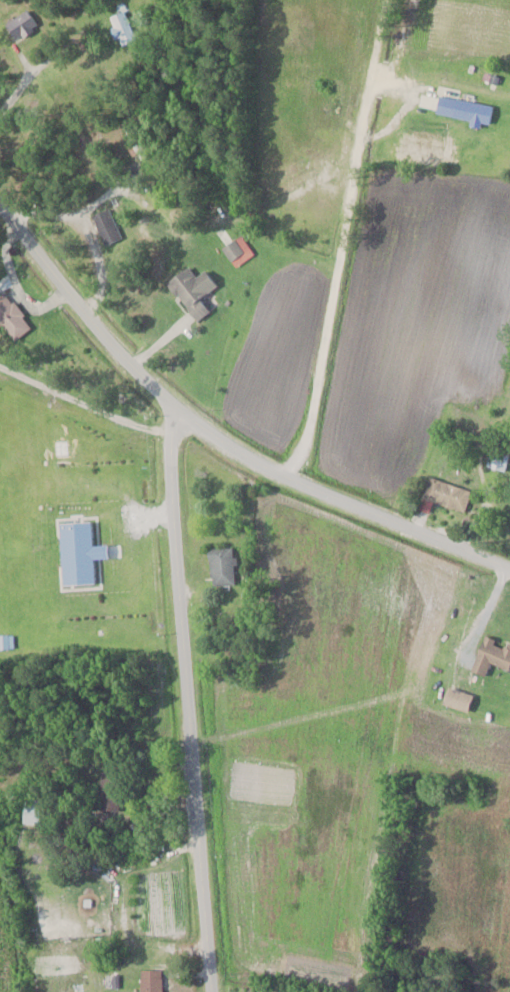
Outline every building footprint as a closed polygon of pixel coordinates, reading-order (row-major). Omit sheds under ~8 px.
[(13,40),(38,29),(29,9),(4,20),(13,40)] [(135,38),(125,10),(109,16),(120,44),(135,38)] [(490,123),(493,105),(439,96),(436,113),(490,123)] [(104,244),(121,235),(108,206),(90,215),(104,244)] [(254,253),(240,234),(221,247),(235,266),(254,253)] [(194,321),(209,311),(200,297),(207,292),(189,265),(167,279),(194,321)] [(16,340),(33,323),(2,291),(0,293),(0,323),(16,340)] [(508,468),(508,443),(490,443),(490,468),(508,468)] [(424,501),(466,511),(471,488),(429,479),(424,501)] [(59,522),(62,585),(93,584),(93,559),(106,558),(106,545),(91,546),(90,521),(59,522)] [(208,549),(211,589),(236,587),(232,547),(208,549)] [(485,677),(489,664),(509,670),(509,669),(509,646),(482,637),(471,672),(485,677)] [(472,693),(446,688),(443,705),(468,710),(472,693)] [(108,771),(99,771),(100,800),(109,800),(108,771)] [(140,991),(162,991),(162,968),(140,968),(140,991)]
